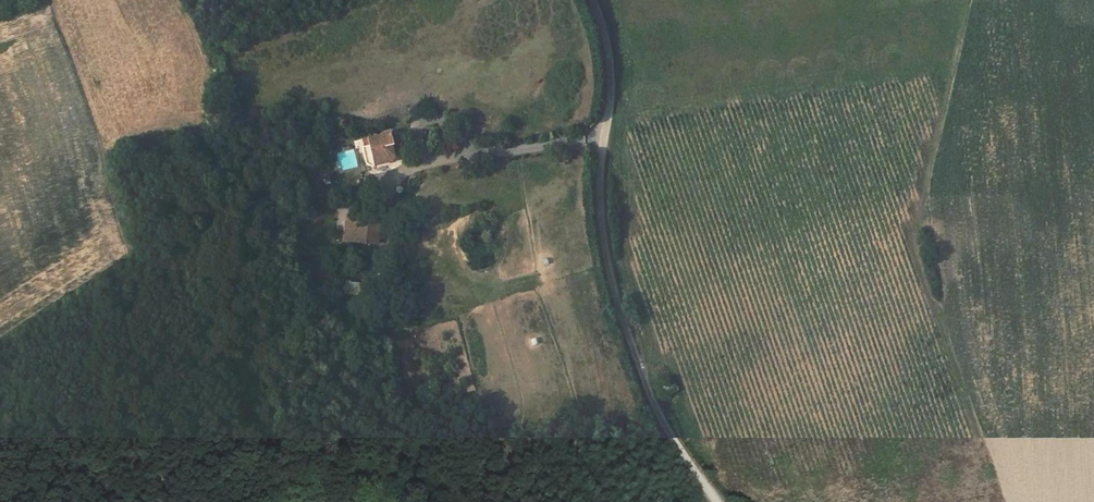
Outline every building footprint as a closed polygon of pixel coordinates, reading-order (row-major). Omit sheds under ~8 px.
[(391,160),(385,136),(362,141),(365,149),(356,151),(360,167),(366,170),(388,165),(391,160)] [(352,208),(344,227),(366,236),(374,216),(352,208)] [(363,243),(366,236),(344,227),(341,235),(363,243)] [(344,281),(342,293),(356,295),(358,283),(344,281)] [(678,391),(674,381),(659,387),(663,397),(678,391)] [(674,408),(668,413),(676,425),(683,421),(674,408)]
